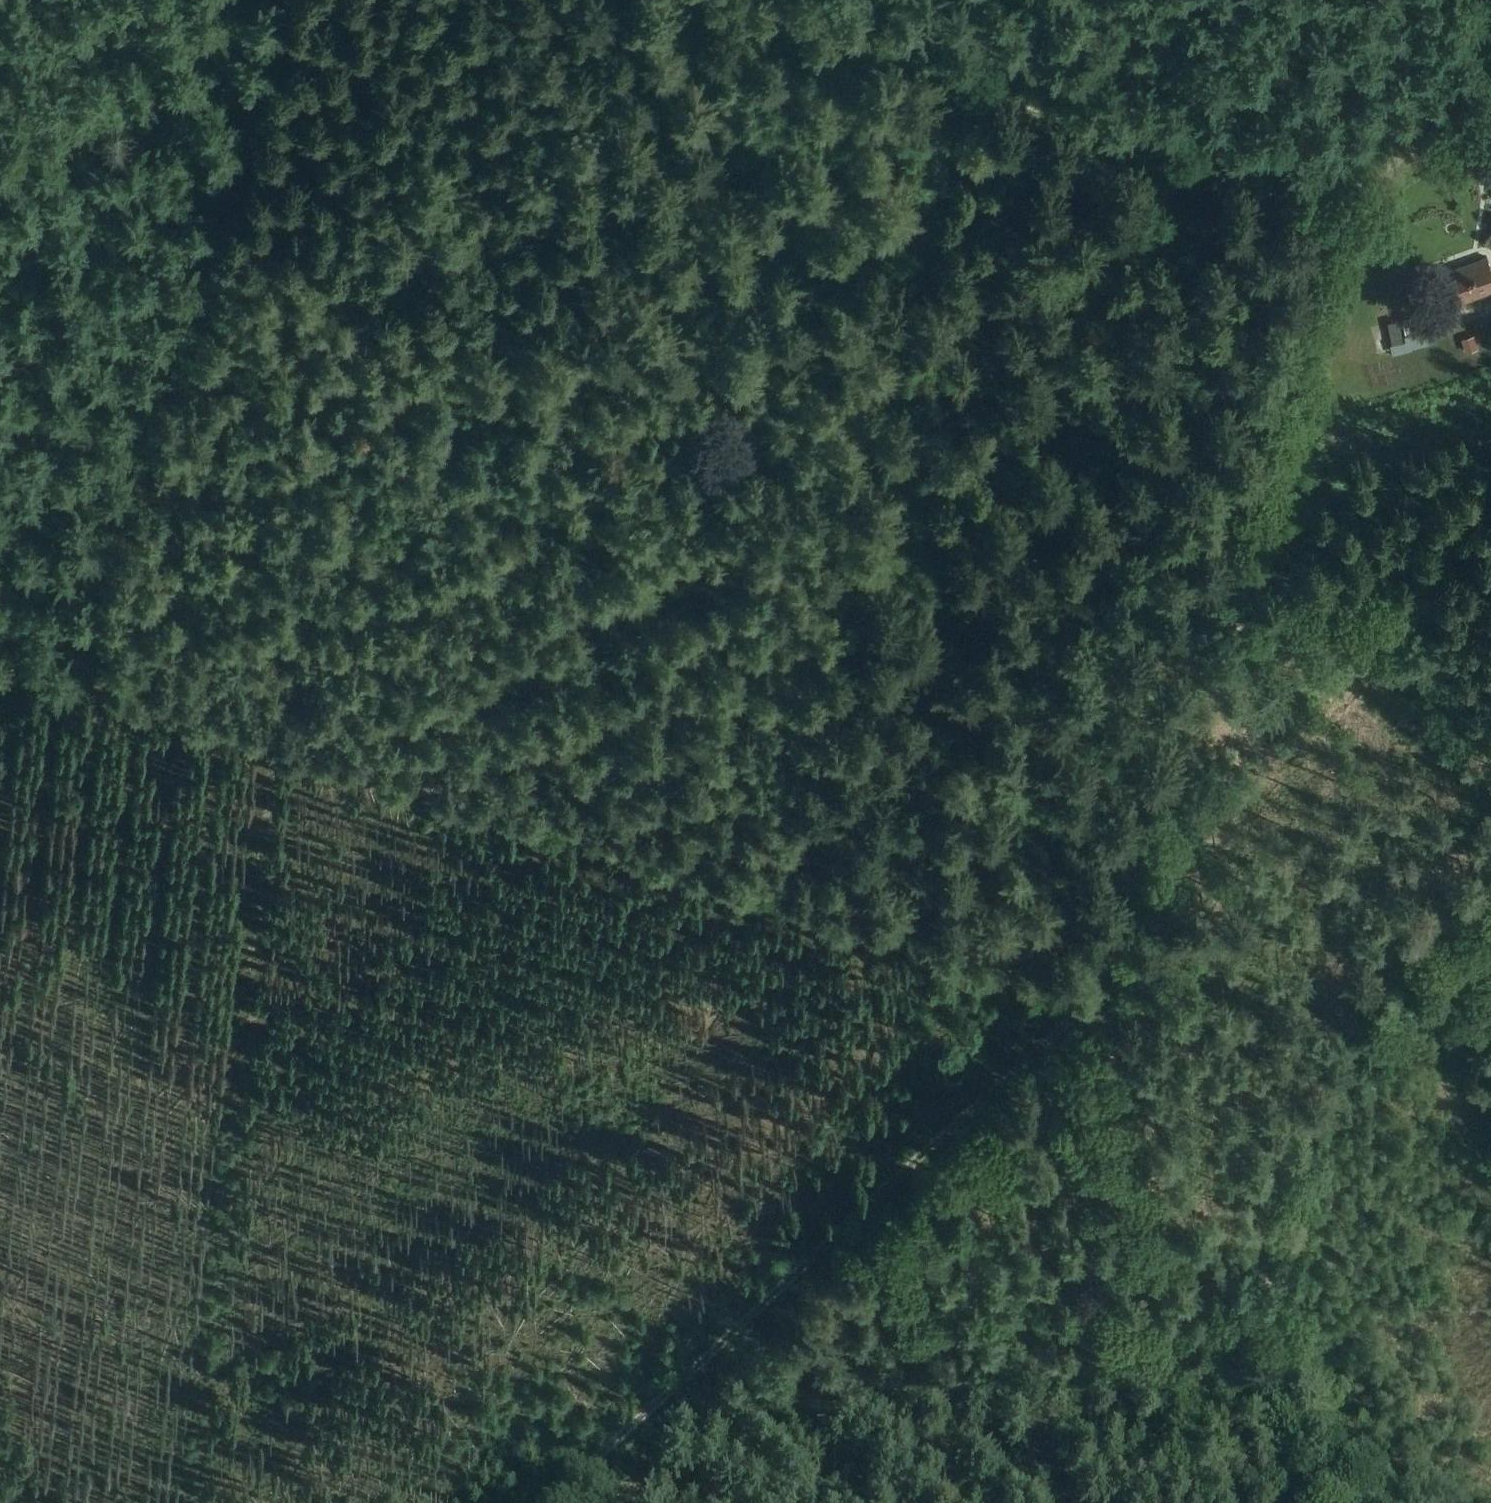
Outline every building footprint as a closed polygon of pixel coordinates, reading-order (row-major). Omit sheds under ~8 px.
[(1487,258),(1451,271),(1462,302),(1490,292),(1490,268),(1487,258)] [(1399,320),(1387,322),(1393,352),(1433,343),(1426,311),(1401,316),(1406,341),(1404,341),(1399,320)] [(1473,335),(1461,339),(1466,353),(1478,349),(1473,335)]
